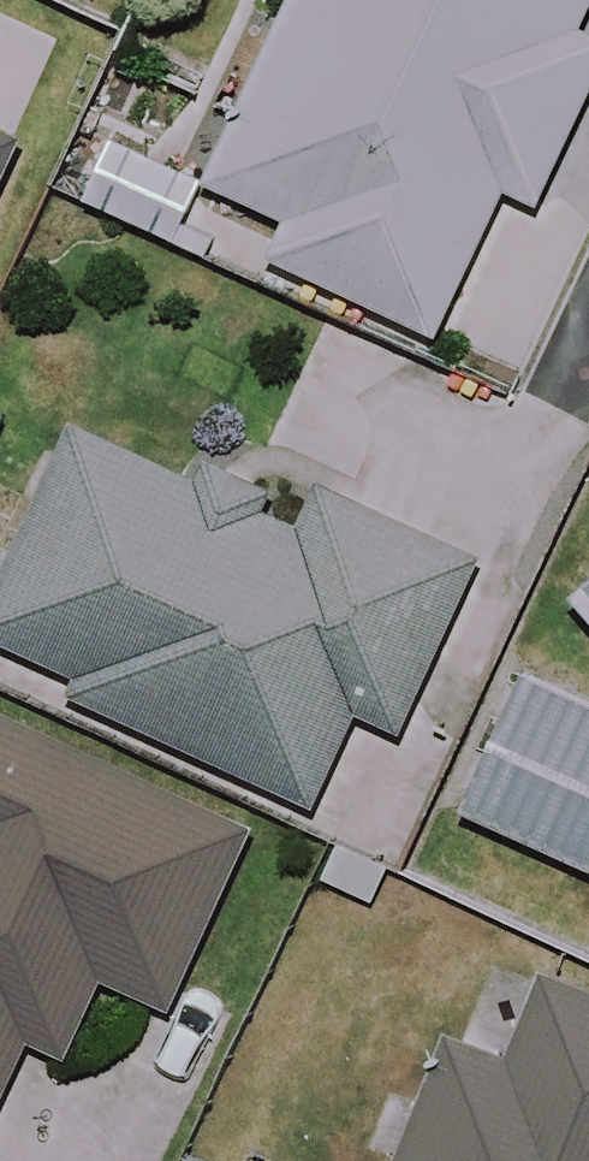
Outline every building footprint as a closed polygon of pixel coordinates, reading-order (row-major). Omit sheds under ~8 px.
[(87,8),(91,0),(72,0),(87,8)] [(213,182),(294,221),(275,261),(435,337),(505,189),(537,204),(588,94),(588,39),(588,38),(588,36),(588,0),(300,0),(213,182)] [(33,158),(0,140),(0,220),(33,158)] [(85,424),(0,622),(0,663),(323,802),(364,707),(407,726),(483,547),(223,436),(206,476),(85,424)] [(580,597),(588,606),(588,589),(580,597)] [(545,663),(471,810),(588,869),(588,685),(545,663)] [(0,713),(0,1106),(31,1041),(86,1068),(126,984),(177,1008),(259,837),(0,713)] [(458,1046),(434,1101),(370,1074),(341,1140),(389,1160),(588,1160),(588,983),(561,970),(517,1071),(458,1046)]
